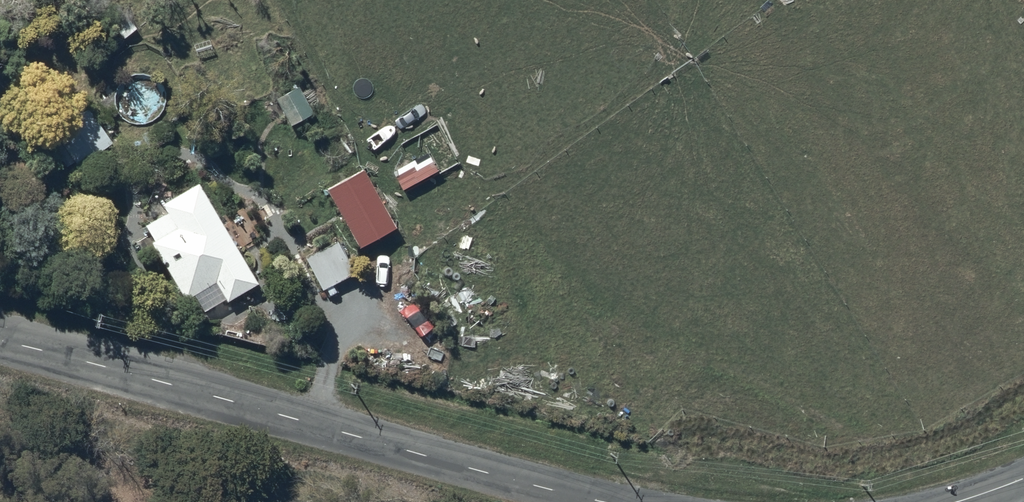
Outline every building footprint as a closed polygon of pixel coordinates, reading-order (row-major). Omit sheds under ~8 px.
[(112,148),(88,115),(86,116),(80,110),(49,134),(60,148),(53,153),(67,171),(73,166),(79,173),(112,148)] [(365,170),(329,189),(362,249),(397,229),(365,170)] [(156,253),(185,304),(200,295),(210,313),(225,304),(226,306),(255,290),(197,190),(162,210),(166,218),(146,230),(148,234),(139,239),(150,257),(156,253)] [(339,245),(305,263),(323,297),(357,278),(339,245)]
